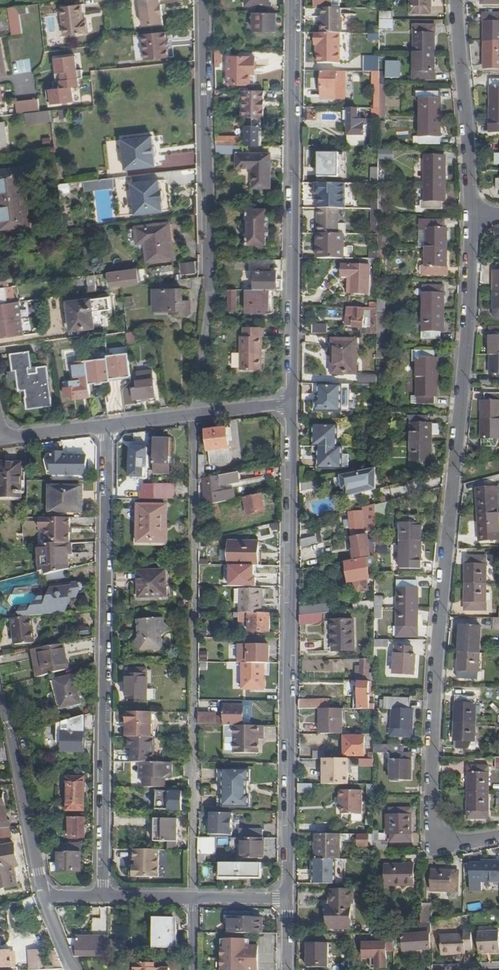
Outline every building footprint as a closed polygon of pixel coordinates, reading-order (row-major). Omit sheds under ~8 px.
[(143,26),(163,24),(162,16),(164,16),(162,5),(160,5),(160,0),(139,0),(143,26)] [(431,0),(411,0),(410,14),(431,14),(431,0)] [(80,5),(60,8),(64,37),(88,34),(86,20),(82,21),(80,5)] [(22,34),(19,8),(19,7),(13,8),(17,35),(21,34),(22,34)] [(28,33),(25,7),(19,8),(22,34),(28,33)] [(341,14),(342,9),(323,8),(323,22),(321,22),(321,33),(342,33),(343,33),(343,22),(341,22),(341,14)] [(277,13),(254,13),(254,31),(277,31),(277,13)] [(485,42),(498,42),(498,16),(485,16),(485,42)] [(414,26),(414,53),(434,53),(435,27),(414,26)] [(321,33),(315,33),(315,46),(319,46),(318,63),(341,63),(342,33),(321,33)] [(167,41),(144,43),(145,60),(169,58),(167,41)] [(485,42),(485,68),(498,68),(498,42),(485,42)] [(434,79),(434,53),(414,53),(414,79),(434,79)] [(53,104),(75,101),(73,87),(80,87),(79,79),(83,78),(82,70),(77,70),(75,56),(55,59),(57,68),(58,73),(55,73),(57,81),(54,81),(55,89),(52,89),(53,95),(52,95),(52,97),(51,102),(53,102),(53,104)] [(380,72),(380,68),(380,56),(364,56),(364,71),(373,72),(380,72)] [(250,70),(256,69),(256,57),(229,57),(229,85),(250,85),(250,74),(250,70)] [(119,62),(120,69),(133,68),(132,61),(119,62)] [(404,78),(404,62),(386,61),(386,78),(404,78)] [(346,71),(322,71),(321,98),(336,99),(337,90),(346,89),(346,71)] [(490,108),(498,108),(498,81),(491,81),(491,89),(490,108)] [(346,98),(346,89),(337,90),(336,99),(346,98)] [(244,91),(244,118),(264,118),(264,91),(244,91)] [(420,118),(440,118),(441,91),(415,91),(415,100),(420,100),(420,118)] [(25,112),(39,111),(38,98),(15,100),(17,113),(25,112)] [(357,108),(347,108),(347,136),(364,136),(364,126),(367,126),(367,122),(357,121),(357,108)] [(490,108),(490,125),(494,125),(494,133),(498,133),(498,108),(490,108)] [(39,111),(25,112),(27,122),(51,119),(50,109),(39,111)] [(440,118),(420,118),(420,144),(440,144),(440,118)] [(246,120),(245,146),(260,146),(260,120),(246,120)] [(157,136),(126,140),(127,150),(126,150),(124,152),(125,157),(127,160),(129,160),(130,170),(160,166),(159,156),(160,156),(159,146),(158,146),(157,136)] [(217,137),(217,146),(235,146),(239,146),(239,137),(217,137)] [(392,160),(392,151),(380,150),(379,159),(392,160)] [(338,154),(319,154),(318,177),(338,178),(338,154)] [(270,155),(237,155),(237,169),(253,169),(253,188),(271,188),(270,155)] [(426,157),(425,183),(446,183),(446,158),(426,157)] [(24,197),(21,169),(0,172),(0,200),(24,197)] [(135,215),(163,212),(162,202),(163,201),(162,191),(160,192),(159,181),(132,184),(135,215)] [(445,202),(446,183),(425,183),(425,202),(422,202),(422,209),(442,209),(442,202),(445,202)] [(319,209),(338,209),(347,210),(347,206),(346,184),(323,184),(323,193),(319,193),(319,209)] [(0,200),(0,209),(1,209),(3,228),(28,225),(24,197),(0,200)] [(321,218),(321,234),(338,234),(338,209),(319,209),(318,218),(321,218)] [(270,237),(270,232),(266,229),(266,224),(270,221),(270,216),(267,216),(267,210),(247,210),(247,218),(245,219),(248,223),(248,234),(245,236),(247,238),(247,246),(267,246),(267,237),(270,237)] [(427,248),(447,248),(447,230),(444,230),(444,222),(422,222),(422,229),(427,229),(427,248)] [(135,228),(137,241),(171,237),(170,224),(135,228)] [(318,234),(318,243),(321,243),(321,259),(343,259),(343,234),(338,234),(321,234),(318,234)] [(171,237),(137,241),(137,244),(145,244),(147,262),(174,259),(171,237)] [(447,248),(427,248),(427,268),(424,268),(424,274),(447,274),(447,248)] [(193,263),(179,264),(181,274),(194,273),(193,263)] [(370,267),(343,266),(343,277),(349,277),(349,293),(369,294),(370,267)] [(255,272),(255,291),(270,291),(283,291),(283,273),(270,273),(270,268),(261,268),(261,272),(255,272)] [(137,271),(109,274),(111,287),(139,283),(137,271)] [(88,276),(90,293),(97,292),(96,284),(94,275),(88,276)] [(8,288),(6,277),(0,278),(0,289),(8,288)] [(16,304),(14,287),(8,288),(0,289),(0,307),(16,304)] [(424,313),(444,313),(444,287),(424,287),(424,313)] [(183,290),(153,291),(154,311),(171,311),(171,314),(190,313),(190,301),(184,301),(183,290)] [(237,291),(223,291),(223,297),(229,297),(229,310),(237,310),(237,291)] [(255,291),(247,291),(247,313),(270,314),(270,291),(255,291)] [(133,296),(122,298),(124,306),(134,304),(133,296)] [(110,298),(63,303),(66,331),(103,327),(102,319),(109,318),(111,314),(110,298)] [(365,300),(365,309),(377,309),(377,301),(377,300),(365,300)] [(377,301),(377,309),(377,313),(385,313),(386,301),(377,301)] [(24,320),(21,303),(16,304),(0,307),(0,323),(24,320)] [(365,309),(347,308),(347,327),(367,328),(367,318),(364,318),(364,312),(372,312),(371,328),(371,333),(377,333),(377,313),(377,309),(365,309)] [(377,313),(377,333),(377,335),(377,345),(385,345),(385,313),(377,313)] [(444,313),(424,313),(424,339),(441,339),(441,331),(444,331),(444,313)] [(26,336),(24,320),(0,323),(0,331),(1,340),(26,336)] [(244,335),(241,335),(241,369),(262,369),(262,336),(264,336),(264,327),(244,326),(244,335)] [(308,334),(320,334),(320,326),(308,326),(308,334)] [(490,355),(498,356),(498,330),(494,330),(493,338),(490,338),(490,355)] [(127,334),(129,343),(136,341),(134,332),(127,334)] [(357,340),(332,341),(332,373),(356,374),(357,340)] [(377,345),(377,376),(377,377),(384,377),(385,345),(377,345)] [(418,378),(438,378),(438,360),(436,360),(435,352),(413,351),(413,361),(418,361),(418,378)] [(11,354),(13,371),(17,370),(19,391),(26,391),(27,397),(25,397),(26,409),(52,406),(47,366),(37,367),(38,373),(29,374),(28,369),(31,368),(29,352),(11,354)] [(490,355),(490,373),(493,374),(493,382),(498,382),(498,356),(490,355)] [(71,387),(65,388),(64,389),(65,397),(73,396),(81,395),(81,398),(90,397),(86,361),(73,362),(75,381),(71,381),(71,387)] [(152,371),(137,373),(138,382),(140,382),(140,387),(133,388),(134,399),(156,396),(154,379),(153,380),(152,371)] [(438,378),(418,378),(417,396),(424,396),(424,403),(434,403),(434,396),(438,396),(438,378)] [(342,384),(319,384),(319,402),(316,402),(316,412),(342,412),(342,384)] [(498,421),(498,395),(485,395),(484,402),(482,402),(481,420),(498,421)] [(431,436),(431,426),(431,425),(429,425),(429,418),(411,418),(412,443),(431,443),(431,436)] [(481,420),(481,438),(484,438),(484,446),(498,446),(498,421),(481,420)] [(343,469),(342,447),(338,447),(337,426),(314,426),(314,447),(314,453),(319,453),(319,469),(343,469)] [(227,429),(208,432),(212,465),(231,462),(227,429)] [(170,440),(154,440),(154,474),(170,474),(170,440)] [(431,461),(431,443),(412,443),(412,461),(417,461),(417,469),(428,469),(427,461),(431,461)] [(146,448),(131,447),(131,457),(133,457),(132,477),(145,478),(146,448)] [(65,453),(53,453),(53,475),(86,475),(86,458),(65,457),(65,453)] [(0,463),(0,478),(0,496),(21,497),(22,463),(0,463)] [(346,498),(376,490),(376,469),(342,476),(343,489),(345,489),(346,498)] [(219,505),(235,500),(234,491),(221,493),(220,486),(241,483),(239,473),(206,479),(204,479),(207,507),(210,507),(219,505)] [(301,484),(301,492),(317,488),(316,481),(301,484)] [(140,490),(140,500),(154,500),(154,486),(143,486),(143,490),(140,490)] [(175,486),(154,486),(154,500),(174,500),(175,486)] [(82,488),(52,488),(51,512),(82,512),(82,488)] [(477,490),(478,515),(498,514),(498,497),(491,497),(491,489),(477,490)] [(262,494),(244,498),(247,515),(265,511),(262,494)] [(390,522),(390,503),(376,506),(376,522),(390,522)] [(219,505),(210,507),(211,516),(220,513),(219,505)] [(376,505),(364,509),(364,513),(350,514),(351,521),(352,530),(353,536),(371,532),(376,531),(376,522),(376,506),(376,505)] [(167,506),(139,506),(139,542),(166,542),(167,506)] [(478,515),(480,541),(498,540),(498,529),(498,514),(478,515)] [(402,517),(401,543),(421,543),(421,525),(419,525),(419,517),(402,517)] [(46,545),(70,544),(70,519),(40,518),(40,529),(46,529),(46,545)] [(368,537),(354,539),(355,550),(354,550),(355,559),(368,556),(369,558),(375,557),(375,552),(368,553),(368,551),(370,551),(368,537)] [(301,548),(317,544),(316,538),(301,541),(301,548)] [(260,543),(229,543),(229,566),(257,566),(257,554),(260,554),(260,543)] [(420,569),(421,543),(401,543),(401,569),(408,569),(408,567),(411,567),(411,569),(420,569)] [(40,545),(40,572),(45,570),(46,575),(69,569),(69,554),(72,554),(72,544),(70,544),(46,545),(40,545)] [(387,545),(377,545),(377,555),(387,555),(387,545)] [(369,558),(346,562),(350,583),(355,582),(357,593),(369,591),(366,580),(370,579),(368,568),(375,567),(375,557),(369,558)] [(466,584),(486,584),(486,559),(467,559),(467,566),(466,566),(466,578),(466,584)] [(165,571),(138,572),(139,598),(166,597),(165,571)] [(398,590),(398,609),(418,609),(418,590),(417,590),(417,582),(404,582),(404,590),(398,590)] [(486,584),(466,584),(465,610),(486,610),(486,584)] [(21,613),(25,618),(32,617),(65,613),(71,601),(77,600),(79,596),(84,595),(87,590),(82,585),(73,586),(72,588),(67,588),(66,590),(65,589),(54,589),(53,592),(49,592),(51,595),(49,599),(40,600),(37,606),(23,607),(21,613)] [(240,614),(262,614),(263,591),(241,591),(241,604),(240,614)] [(355,610),(375,608),(375,602),(355,604),(355,610)] [(301,616),(323,614),(328,613),(327,605),(301,609),(301,616)] [(415,626),(418,626),(418,609),(398,609),(398,626),(404,626),(404,634),(415,634),(415,626)] [(240,614),(235,614),(235,617),(240,617),(240,623),(250,623),(249,633),(270,633),(270,614),(262,614),(240,614)] [(323,624),(323,614),(301,616),(301,626),(323,624)] [(34,643),(32,617),(25,618),(13,619),(16,645),(34,643)] [(153,645),(157,649),(160,651),(162,649),(161,637),(170,628),(164,623),(164,617),(138,620),(139,630),(145,630),(145,634),(143,636),(142,634),(140,637),(133,644),(141,650),(150,649),(153,645)] [(354,621),(333,622),(333,651),(355,650),(354,621)] [(404,626),(398,626),(398,637),(418,637),(418,626),(415,626),(415,634),(404,634),(404,626)] [(459,653),(480,654),(481,628),(460,627),(459,653)] [(38,678),(69,670),(63,644),(33,650),(38,678)] [(243,646),(243,663),(265,664),(270,664),(270,646),(243,646)] [(414,649),(396,649),(395,674),(415,675),(416,657),(413,657),(414,649)] [(479,671),(480,654),(459,653),(458,678),(473,679),(473,671),(479,671)] [(361,664),(360,682),(374,682),(375,660),(345,660),(345,663),(361,664)] [(265,664),(243,663),(243,690),(264,690),(265,664)] [(147,670),(128,670),(128,698),(147,699),(147,670)] [(483,671),(479,671),(473,671),(473,679),(483,680),(483,671)] [(75,677),(57,681),(63,707),(81,703),(75,677)] [(353,709),(374,709),(374,693),(374,682),(360,682),(359,682),(359,695),(354,695),(353,709)] [(456,697),(455,723),(475,724),(476,715),(476,707),(476,698),(456,697)] [(410,699),(386,699),(386,710),(392,710),(391,738),(413,738),(414,731),(412,731),(413,712),(410,712),(410,699)] [(330,701),(300,701),(300,709),(321,709),(330,709),(330,701)] [(243,726),(243,706),(225,705),(225,717),(216,717),(216,725),(225,725),(225,726),(236,726),(243,726)] [(342,735),(342,709),(330,709),(321,709),(321,734),(342,735)] [(126,712),(127,724),(132,724),(132,737),(154,738),(155,738),(155,733),(151,733),(150,713),(126,712)] [(199,725),(212,726),(212,718),(205,718),(204,713),(199,713),(199,725)] [(84,716),(58,724),(58,743),(64,743),(63,752),(84,752),(84,716)] [(475,742),(475,724),(455,723),(454,741),(458,741),(457,749),(468,749),(469,742),(475,742)] [(264,734),(264,726),(243,726),(236,726),(236,753),(259,753),(259,739),(259,734),(264,734)] [(132,737),(129,737),(129,750),(132,750),(132,763),(141,763),(154,763),(154,738),(132,737)] [(364,737),(347,737),(347,749),(345,748),(345,756),(364,756),(364,737)] [(374,745),(374,753),(392,753),(391,780),(411,780),(411,754),(403,754),(403,746),(374,745)] [(326,759),(325,785),(348,785),(349,760),(326,759)] [(154,763),(141,763),(141,778),(145,778),(144,788),(164,788),(164,779),(170,775),(170,763),(154,763)] [(468,793),(489,793),(489,767),(469,767),(468,793)] [(250,770),(223,770),(223,790),(223,808),(249,808),(249,797),(247,797),(247,789),(247,782),(250,782),(250,770)] [(84,779),(69,779),(68,804),(69,804),(69,811),(83,811),(84,779)] [(299,784),(299,793),(312,793),(312,784),(299,784)] [(342,799),(342,805),(342,815),(361,815),(362,791),(340,791),(339,799),(342,799)] [(182,792),(157,792),(157,810),(182,810),(182,792)] [(11,828),(10,821),(5,821),(1,793),(0,794),(0,830),(11,828)] [(489,793),(468,793),(468,819),(488,819),(489,793)] [(232,838),(233,814),(209,813),(208,838),(232,838)] [(85,818),(70,817),(69,837),(84,837),(85,818)] [(411,817),(391,817),(392,841),(408,841),(408,834),(412,834),(411,817)] [(148,819),(148,839),(177,839),(177,820),(148,819)] [(0,830),(0,838),(12,837),(11,828),(0,830)] [(340,860),(340,835),(317,834),(316,860),(340,860)] [(369,836),(357,836),(357,846),(369,847),(369,836)] [(377,836),(374,836),(373,850),(388,850),(388,842),(377,842),(377,836)] [(263,859),(263,839),(243,839),(232,838),(208,838),(202,838),(202,854),(199,854),(199,864),(207,864),(207,854),(243,855),(242,859),(263,859)] [(169,850),(177,850),(177,842),(169,842),(169,850)] [(60,844),(60,852),(80,852),(80,844),(60,844)] [(0,848),(0,889),(17,887),(14,868),(18,867),(14,846),(0,848)] [(135,848),(134,876),(161,877),(162,849),(135,848)] [(60,852),(59,852),(58,871),(81,871),(81,852),(80,852),(60,852)] [(344,884),(344,860),(340,860),(316,860),(315,860),(315,884),(344,884)] [(483,862),(483,866),(475,866),(475,883),(498,883),(498,862),(483,862)] [(262,864),(222,864),(222,878),(262,878),(262,864)] [(414,865),(386,865),(386,885),(414,886),(414,872),(414,865)] [(458,899),(459,874),(451,874),(451,871),(433,871),(432,891),(451,891),(450,899),(458,899)] [(330,906),(329,906),(328,928),(351,929),(351,908),(349,908),(349,891),(331,891),(330,906)] [(481,902),(468,904),(469,911),(482,908),(481,902)] [(93,915),(92,934),(108,934),(109,907),(93,907),(93,915)] [(432,907),(421,907),(421,925),(432,923),(432,907)] [(8,918),(10,927),(17,925),(16,917),(8,918)] [(173,918),(156,918),(155,948),(177,948),(178,923),(173,918)] [(229,918),(229,933),(246,934),(263,935),(263,919),(229,918)] [(465,951),(474,951),(473,931),(465,932),(465,936),(441,937),(442,955),(466,955),(465,951)] [(479,933),(480,953),(498,953),(498,932),(479,933)] [(263,935),(246,934),(245,955),(265,955),(266,935),(263,935)] [(430,934),(404,936),(405,951),(431,949),(430,934)] [(78,955),(108,955),(109,941),(77,940),(77,949),(71,949),(74,956),(78,956),(78,955)] [(363,940),(363,958),(376,958),(376,968),(389,968),(390,951),(394,951),(395,941),(363,940)] [(121,941),(109,941),(108,955),(108,956),(121,956),(121,941)] [(329,944),(308,944),(308,968),(329,969),(329,944)] [(47,959),(47,951),(30,952),(30,968),(38,968),(49,968),(49,959),(47,959)] [(12,968),(11,952),(0,952),(0,968),(12,968)]
